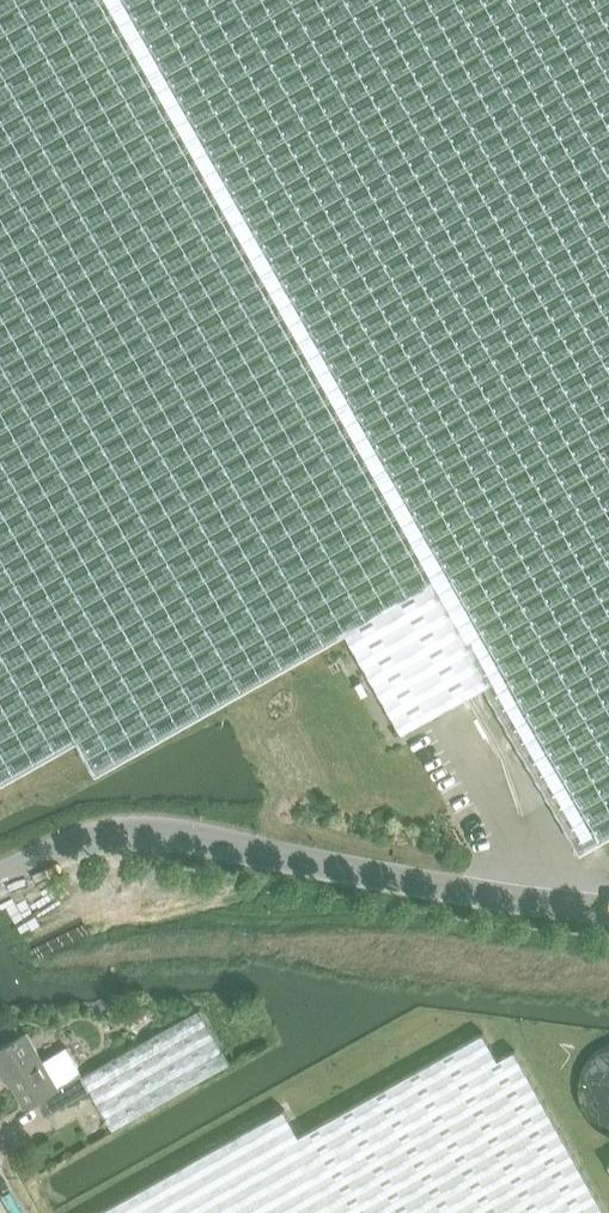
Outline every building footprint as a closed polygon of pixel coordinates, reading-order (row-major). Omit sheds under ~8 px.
[(78,737),(97,770),(347,629),(403,728),(486,681),(581,849),(608,833),(608,0),(0,0),(0,781),(78,737)] [(124,1050),(83,1074),(67,1046),(43,1060),(26,1030),(0,1045),(0,1069),(1,1071),(5,1068),(25,1103),(36,1096),(46,1112),(89,1087),(113,1129),(228,1064),(196,1008),(124,1050)] [(97,1212),(605,1212),(513,1050),(498,1059),(483,1032),(299,1134),(284,1108),(97,1212)] [(608,1043),(602,1047),(595,1052),(590,1058),(585,1065),(582,1072),(580,1080),(579,1088),(580,1096),(582,1104),(585,1112),(590,1119),(596,1125),(602,1130),(608,1133),(608,1043)]
